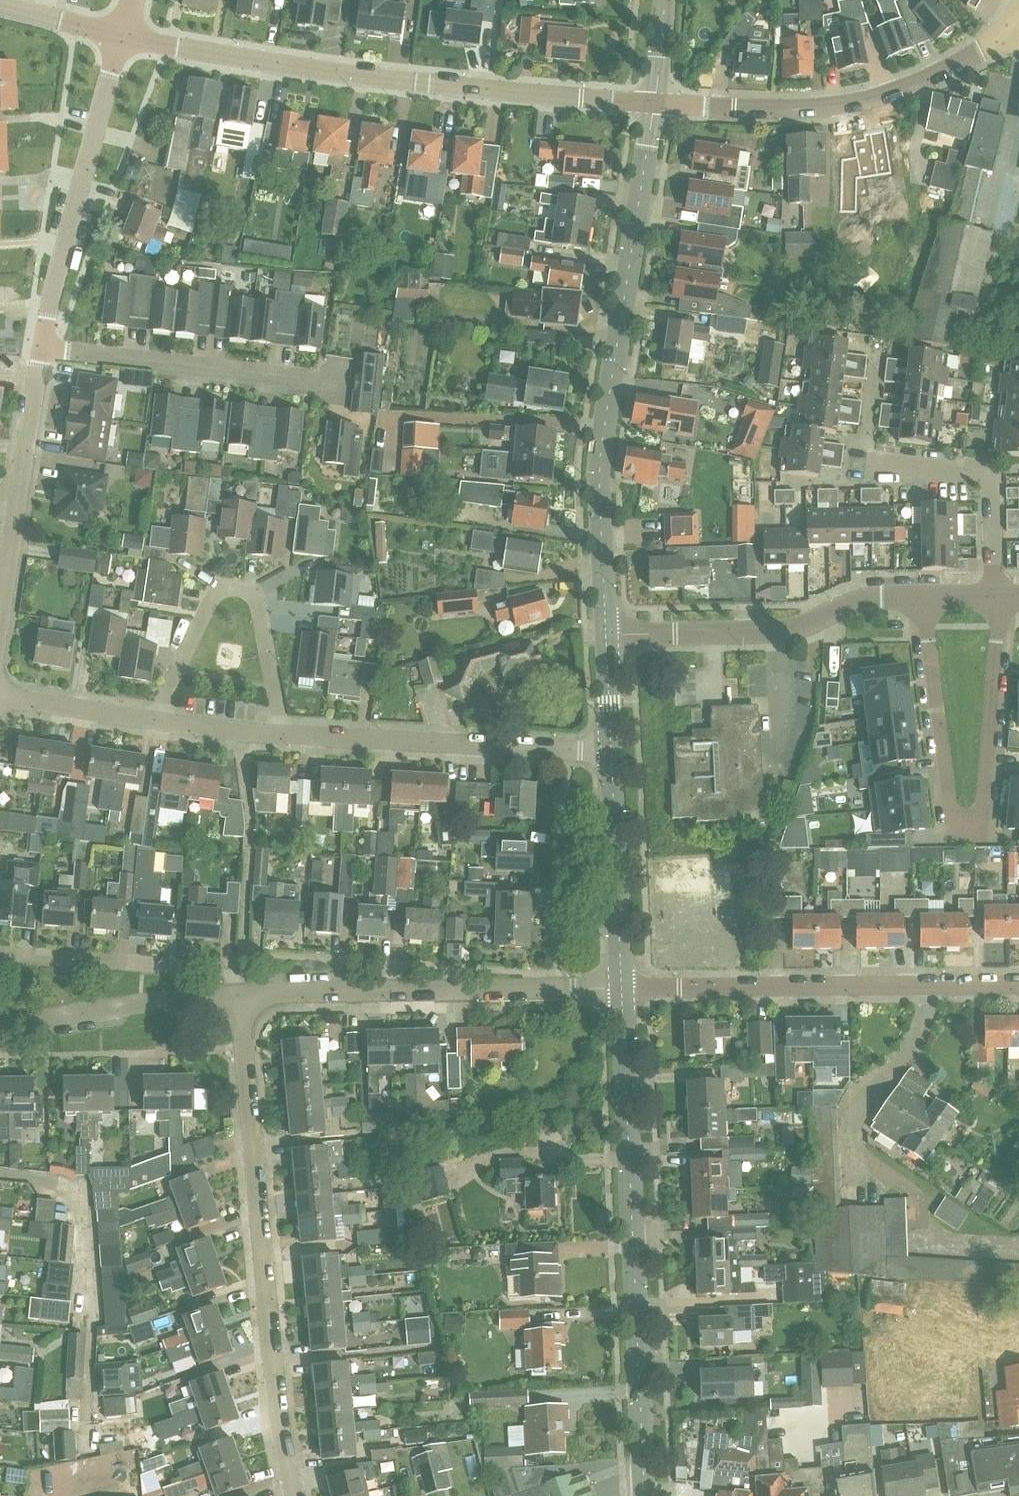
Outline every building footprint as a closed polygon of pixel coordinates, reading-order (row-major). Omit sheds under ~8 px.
[(183,7),(215,13),(217,0),(184,0),(183,7)] [(268,0),(242,0),(239,16),(265,21),(268,0)] [(342,0),(297,0),(296,5),(301,5),(298,26),(308,28),(310,32),(317,33),(320,30),(323,30),(328,2),(341,4),(342,0)] [(403,7),(404,0),(362,0),(362,2),(361,2),(361,3),(356,2),(353,26),(358,26),(357,30),(369,32),(368,36),(383,38),(383,34),(401,36),(404,7),(403,7)] [(471,15),(449,12),(445,41),(478,46),(481,22),(494,24),(497,0),(474,0),(471,15)] [(800,14),(784,15),(785,75),(792,75),(792,78),(805,77),(805,75),(811,74),(811,60),(813,60),(812,38),(801,39),(801,22),(823,21),(822,0),(799,0),(800,14)] [(868,24),(861,0),(841,0),(838,1),(844,28),(831,30),(839,69),(868,63),(860,25),(865,24),(868,24)] [(879,6),(887,27),(877,31),(888,59),(912,50),(895,2),(897,1),(896,0),(877,0),(879,6)] [(913,42),(924,38),(929,34),(935,41),(943,34),(948,36),(954,30),(953,25),(955,24),(935,0),(929,0),(921,6),(916,0),(907,0),(899,3),(913,42)] [(970,0),(967,6),(975,11),(981,2),(980,0),(969,0),(970,0)] [(735,48),(734,57),(736,57),(735,75),(768,77),(770,51),(767,51),(767,43),(748,41),(748,34),(758,19),(746,10),(720,47),(735,48)] [(584,61),(587,33),(573,32),(573,26),(539,24),(539,22),(524,20),(522,43),(537,44),(537,39),(549,39),(548,59),(584,61)] [(16,88),(14,64),(0,65),(0,89),(16,88)] [(174,209),(196,217),(202,194),(205,176),(209,153),(207,153),(220,87),(191,81),(187,97),(178,95),(174,115),(183,117),(182,121),(174,120),(164,168),(182,172),(178,189),(174,209)] [(0,89),(0,112),(17,111),(16,88),(0,89)] [(249,143),(252,127),(258,93),(229,88),(224,121),(220,120),(215,146),(246,152),(244,165),(257,167),(261,145),(249,143)] [(967,141),(975,108),(933,98),(925,130),(967,141)] [(971,147),(946,225),(969,231),(985,172),(992,174),(1003,126),(991,123),(996,103),(983,99),(971,147)] [(267,123),(259,163),(274,165),(273,168),(291,171),(291,168),(307,171),(310,154),(305,153),(309,124),(299,122),(300,118),(297,117),(295,114),(288,113),(285,116),(282,115),(280,126),(267,123)] [(348,159),(350,145),(345,144),(348,125),(320,121),(315,154),(331,156),(330,165),(333,165),(331,180),(344,182),(347,159),(348,159)] [(350,204),(354,205),(372,208),(380,164),(393,166),(396,146),(389,145),(391,132),(364,127),(358,160),(367,161),(364,179),(354,178),(350,204)] [(842,159),(840,211),(856,212),(857,178),(860,178),(891,172),(884,130),(864,134),(853,136),(853,141),(856,156),(842,159)] [(408,171),(406,188),(407,188),(422,190),(420,200),(441,203),(440,208),(442,208),(451,154),(440,152),(442,139),(429,137),(427,133),(419,132),(415,136),(414,135),(408,171)] [(808,176),(824,176),(824,138),(786,139),(787,178),(789,178),(789,205),(808,204),(808,176)] [(493,197),(498,162),(481,160),(482,143),(455,141),(452,175),(464,176),(462,195),(493,197)] [(566,160),(565,175),(601,179),(604,150),(540,144),(539,158),(566,160)] [(711,188),(732,191),(746,193),(749,169),(736,167),(738,152),(731,151),(727,144),(720,149),(697,145),(696,152),(689,157),(694,164),(693,171),(710,174),(713,177),(711,187),(711,188)] [(930,187),(952,193),(957,172),(964,149),(948,145),(943,164),(936,162),(933,175),(930,187)] [(573,192),(575,178),(549,176),(547,190),(573,192)] [(711,188),(711,187),(691,184),(687,209),(710,213),(708,226),(738,231),(740,231),(743,209),(730,206),(732,191),(711,188)] [(557,221),(592,226),(595,202),(543,194),(542,203),(560,206),(557,221)] [(349,204),(329,201),(323,235),(344,238),(349,204)] [(157,257),(163,243),(164,243),(168,231),(157,226),(161,215),(137,205),(124,236),(149,246),(146,252),(157,257)] [(196,217),(174,209),(169,225),(193,233),(196,217)] [(592,226),(557,221),(557,222),(546,219),(544,233),(537,232),(535,242),(588,250),(592,226)] [(708,226),(699,224),(697,237),(683,235),(679,261),(697,263),(699,266),(697,274),(697,275),(719,278),(718,279),(722,279),(723,271),(720,267),(723,248),(728,248),(736,242),(738,231),(708,226)] [(994,236),(969,231),(946,225),(942,224),(920,290),(919,289),(903,340),(950,347),(958,311),(974,315),(978,302),(994,236)] [(816,257),(815,233),(786,233),(786,258),(816,257)] [(524,252),(529,253),(531,239),(507,235),(505,249),(524,252)] [(236,264),(238,248),(224,246),(222,262),(236,264)] [(524,252),(505,249),(502,248),(500,263),(522,267),(524,252)] [(579,292),(583,267),(533,259),(531,272),(550,275),(548,287),(579,292)] [(697,275),(697,274),(677,271),(676,278),(669,283),(674,290),(673,297),(702,301),(700,314),(749,320),(751,307),(725,296),(716,294),(718,279),(719,278),(697,275)] [(313,274),(295,272),(293,286),(311,288),(313,274)] [(427,300),(428,283),(429,276),(400,275),(397,298),(427,300)] [(140,319),(145,277),(130,276),(129,288),(109,285),(104,325),(127,328),(128,318),(140,319)] [(160,279),(145,277),(140,319),(152,321),(151,330),(174,333),(178,293),(158,291),(160,279)] [(199,295),(178,293),(174,333),(196,335),(197,326),(210,327),(215,285),(200,283),(199,295)] [(250,341),(255,302),(235,299),(236,287),(221,286),(216,328),(229,329),(228,339),(250,341)] [(574,326),(574,325),(577,323),(578,316),(576,313),(579,296),(514,291),(513,305),(512,317),(528,318),(531,321),(543,322),(543,323),(574,326)] [(275,304),(255,302),(250,341),(273,344),(274,334),(286,336),(291,294),(276,292),(275,304)] [(306,295),(291,294),(286,336),(298,337),(297,346),(321,349),(325,309),(304,307),(306,295)] [(772,317),(772,308),(761,308),(761,316),(772,317)] [(770,324),(763,324),(763,323),(717,316),(715,330),(743,334),(742,339),(759,341),(762,329),(769,331),(770,324)] [(709,330),(693,327),(693,326),(670,322),(666,348),(663,348),(660,350),(658,361),(660,365),(663,365),(686,369),(691,339),(707,341),(709,330)] [(806,362),(866,368),(867,357),(845,355),(847,342),(809,338),(806,362)] [(886,371),(946,378),(949,354),(909,349),(908,362),(887,359),(886,371)] [(354,391),(355,391),(381,394),(385,358),(359,355),(356,376),(354,391)] [(866,368),(806,362),(804,383),(842,387),(843,378),(864,380),(866,368)] [(1018,387),(1018,364),(1005,362),(1002,385),(1018,387)] [(561,411),(567,377),(532,371),(530,382),(518,380),(518,378),(490,373),(486,399),(514,403),(514,401),(526,403),(526,405),(561,411)] [(946,378),(886,371),(884,383),(905,385),(904,396),(944,400),(946,378)] [(74,391),(71,415),(110,421),(114,394),(110,393),(112,381),(81,376),(79,392),(74,391)] [(804,383),(801,407),(860,413),(862,402),(840,399),(842,387),(804,383)] [(999,408),(1018,410),(1018,387),(1002,385),(999,408)] [(381,394),(355,391),(352,412),(378,415),(381,394)] [(636,398),(633,400),(632,405),(635,408),(633,421),(644,422),(643,427),(663,430),(664,426),(678,428),(677,434),(691,436),(696,402),(675,399),(675,401),(669,400),(637,395),(636,398)] [(186,452),(191,410),(179,408),(180,399),(157,396),(152,436),(173,438),(172,450),(186,452)] [(882,405),(881,416),(941,423),(944,400),(904,396),(903,407),(882,405)] [(203,411),(191,410),(186,452),(201,454),(202,442),(223,444),(227,404),(204,402),(203,411)] [(263,461),(267,418),(255,417),(256,407),(233,405),(229,445),(250,447),(248,459),(263,461)] [(860,413),(801,407),(799,428),(825,431),(836,432),(837,423),(859,425),(860,413)] [(996,431),(1018,434),(1018,410),(999,408),(996,431)] [(280,420),(267,418),(263,461),(277,462),(279,450),(299,453),(304,413),(281,410),(280,420)] [(110,421),(71,415),(67,438),(72,439),(70,455),(100,459),(102,447),(106,448),(110,421)] [(941,423),(881,416),(879,427),(901,430),(899,442),(938,447),(941,423)] [(324,462),(345,465),(344,477),(359,478),(363,436),(351,435),(352,425),(329,423),(324,462)] [(517,454),(553,458),(555,433),(520,430),(520,428),(491,425),(491,427),(480,426),(479,438),(490,439),(518,442),(517,454)] [(825,431),(799,428),(786,426),(783,449),(844,457),(845,445),(824,443),(825,431)] [(996,431),(993,454),(1018,457),(1018,434),(996,431)] [(739,439),(734,451),(753,459),(758,447),(739,439)] [(430,470),(430,448),(410,448),(410,470),(430,470)] [(383,475),(386,451),(374,449),(372,474),(383,475)] [(672,456),(661,455),(661,453),(629,449),(628,453),(626,454),(625,460),(627,462),(625,474),(636,476),(635,481),(656,484),(657,475),(684,479),(686,466),(687,463),(671,461),(672,456)] [(844,457),(783,449),(781,473),(819,478),(821,466),(843,468),(844,457)] [(553,458),(517,454),(515,466),(487,463),(486,476),(516,479),(516,478),(551,481),(553,458)] [(107,477),(65,471),(63,485),(58,485),(55,503),(60,504),(58,518),(66,519),(68,522),(71,524),(75,524),(78,524),(81,522),(86,522),(88,508),(102,510),(107,477)] [(150,560),(165,562),(167,550),(171,551),(170,554),(202,557),(209,501),(209,499),(208,499),(210,479),(194,477),(191,497),(188,496),(186,510),(185,510),(184,520),(174,518),(173,530),(153,527),(150,547),(145,546),(144,558),(150,560)] [(209,501),(210,501),(211,513),(216,514),(218,502),(218,497),(220,480),(212,479),(210,487),(209,499),(209,501)] [(501,509),(502,505),(516,508),(513,524),(543,529),(548,502),(531,499),(531,496),(504,492),(504,489),(462,482),(458,503),(501,509)] [(285,514),(289,491),(289,487),(280,486),(278,500),(276,513),(285,514)] [(1018,499),(1018,489),(1007,489),(1007,499),(1018,499)] [(828,504),(828,490),(818,490),(818,504),(828,504)] [(838,490),(828,490),(828,504),(838,504),(838,490)] [(872,503),(871,490),(861,490),(861,503),(872,503)] [(881,490),(871,490),(872,503),(881,503),(881,490)] [(302,493),(289,491),(285,514),(286,510),(300,512),(302,493)] [(784,504),(784,491),(775,491),(775,505),(784,504)] [(784,491),(784,504),(795,504),(795,491),(784,491)] [(253,518),(254,518),(256,506),(223,502),(219,537),(249,541),(250,541),(253,518)] [(921,527),(956,526),(956,504),(921,505),(921,527)] [(872,509),(850,510),(851,545),(872,545),(872,509)] [(872,509),(872,545),(894,544),(894,509),(872,509)] [(829,545),(828,510),(806,510),(807,531),(807,546),(829,545)] [(851,545),(850,510),(828,510),(829,545),(851,545)] [(1007,511),(1007,521),(1018,521),(1018,510),(1007,511)] [(665,515),(666,545),(698,544),(697,514),(665,515)] [(963,517),(963,526),(977,526),(976,516),(963,516),(963,517)] [(250,541),(249,541),(248,554),(280,558),(284,522),(254,518),(253,518),(250,541)] [(325,557),(329,522),(297,518),(293,554),(325,557)] [(1007,521),(1007,531),(1018,530),(1018,521),(1007,521)] [(921,548),(956,548),(956,526),(921,527),(921,548)] [(963,534),(963,536),(977,535),(977,526),(963,526),(963,534)] [(471,550),(481,551),(507,555),(505,568),(537,572),(541,545),(510,540),(510,542),(493,539),(494,534),(474,531),(471,550)] [(785,566),(785,531),(762,532),(763,566),(785,566)] [(807,531),(785,531),(785,566),(808,566),(807,546),(807,531)] [(129,536),(127,548),(144,551),(146,539),(129,536)] [(650,561),(651,588),(684,587),(709,586),(708,560),(739,559),(738,546),(682,548),(682,560),(650,561)] [(754,546),(738,546),(739,559),(739,578),(755,578),(754,546)] [(95,572),(98,553),(98,552),(62,547),(59,569),(95,574),(95,572)] [(956,560),(956,548),(921,548),(921,570),(945,570),(945,574),(968,574),(968,560),(956,560)] [(113,555),(98,553),(95,572),(110,575),(113,555)] [(165,562),(150,560),(148,571),(147,571),(147,572),(139,570),(135,592),(123,590),(121,600),(122,600),(131,601),(143,603),(178,608),(183,576),(168,574),(170,563),(165,562)] [(337,566),(336,575),(319,572),(315,604),(350,609),(354,577),(353,577),(354,568),(337,566)] [(505,573),(477,569),(474,590),(506,587),(505,573)] [(101,609),(102,609),(106,588),(93,586),(89,608),(101,609)] [(478,611),(476,591),(436,596),(438,615),(478,611)] [(516,626),(548,617),(541,591),(509,600),(509,602),(493,607),(498,622),(514,617),(516,626)] [(120,612),(120,613),(129,614),(131,601),(122,600),(120,612)] [(354,606),(352,620),(367,622),(378,623),(380,609),(354,606)] [(337,630),(339,618),(321,616),(319,629),(337,630)] [(69,669),(74,638),(54,634),(56,619),(45,617),(42,633),(40,632),(35,663),(69,669)] [(124,642),(127,623),(96,618),(91,653),(121,658),(123,641),(124,642)] [(365,639),(367,639),(379,641),(379,623),(378,623),(367,622),(365,639)] [(157,639),(159,625),(149,623),(147,637),(157,639)] [(333,659),(334,659),(337,639),(304,635),(300,670),(331,673),(333,659)] [(847,636),(838,637),(841,660),(850,658),(847,636)] [(365,639),(357,638),(355,656),(365,657),(367,639),(365,639)] [(121,658),(118,677),(150,682),(155,646),(124,642),(123,641),(121,658)] [(506,679),(540,670),(535,651),(526,653),(524,644),(506,648),(506,646),(463,657),(446,693),(465,702),(480,670),(502,664),(506,679)] [(331,673),(329,694),(360,698),(365,663),(334,659),(333,659),(331,673)] [(442,682),(436,659),(419,663),(425,686),(442,682)] [(907,691),(904,668),(863,673),(866,696),(907,691)] [(839,684),(827,683),(826,699),(838,700),(839,684)] [(910,714),(907,691),(866,696),(869,719),(910,714)] [(838,708),(838,700),(826,700),(826,708),(838,708)] [(743,826),(765,825),(759,714),(711,717),(712,729),(692,730),(693,738),(674,739),(676,786),(670,786),(672,819),(697,818),(697,824),(737,821),(737,816),(743,815),(743,826)] [(910,714),(869,719),(872,742),(913,737),(910,714)] [(41,794),(49,744),(36,742),(37,740),(35,738),(26,737),(24,738),(24,740),(21,740),(17,767),(30,769),(29,781),(30,781),(28,792),(41,794)] [(882,776),(881,765),(916,760),(913,737),(872,742),(875,764),(857,767),(859,779),(882,776)] [(49,744),(41,794),(54,796),(56,783),(59,783),(60,773),(73,775),(77,748),(74,748),(75,746),(73,744),(64,742),(62,744),(62,746),(49,744)] [(116,780),(120,754),(94,750),(90,777),(105,779),(101,809),(111,811),(114,788),(116,788),(117,785),(114,784),(114,780),(116,780)] [(145,758),(120,754),(116,780),(114,780),(114,784),(117,785),(116,788),(114,788),(111,811),(123,813),(127,783),(141,785),(145,758)] [(190,797),(194,765),(166,761),(162,793),(190,797)] [(194,765),(190,797),(214,800),(213,812),(221,813),(221,815),(223,818),(227,818),(225,836),(244,838),(246,829),(242,799),(230,798),(231,789),(219,787),(222,768),(194,765)] [(814,765),(806,765),(799,786),(806,785),(820,783),(818,771),(814,765)] [(299,804),(297,804),(296,823),(307,824),(309,813),(309,804),(310,782),(299,782),(299,783),(289,782),(290,768),(260,767),(259,782),(252,782),(256,812),(276,813),(277,793),(299,794),(299,804)] [(343,832),(347,771),(324,770),(322,803),(336,804),(334,832),(343,832)] [(372,773),(347,771),(343,832),(353,833),(354,805),(370,806),(372,773)] [(420,801),(422,775),(393,774),(391,799),(390,810),(389,824),(390,824),(397,825),(404,825),(405,811),(419,812),(420,801)] [(449,777),(422,775),(420,801),(435,802),(437,814),(436,815),(438,832),(454,829),(455,809),(447,809),(447,803),(449,777)] [(919,782),(884,787),(882,776),(859,779),(860,791),(878,788),(881,811),(922,806),(919,782)] [(796,784),(784,780),(777,801),(789,805),(796,784)] [(1013,782),(1011,806),(1018,806),(1018,782),(1013,782)] [(489,798),(490,784),(457,783),(455,806),(468,807),(469,797),(489,798)] [(71,838),(74,839),(83,840),(91,786),(78,785),(74,814),(71,838)] [(505,785),(505,801),(498,801),(497,818),(534,820),(535,786),(505,785)] [(143,846),(149,798),(135,796),(130,834),(131,834),(130,844),(143,846)] [(161,800),(149,798),(143,846),(155,848),(161,800)] [(922,806),(881,811),(884,834),(866,836),(868,848),(892,845),(890,834),(925,829),(922,806)] [(1009,829),(1018,830),(1018,806),(1011,806),(1009,829)] [(7,831),(35,834),(37,818),(9,813),(0,812),(0,830),(7,831)] [(71,838),(74,814),(61,812),(57,836),(71,838)] [(377,857),(378,833),(365,832),(363,856),(377,857)] [(483,858),(499,859),(498,872),(532,873),(533,845),(494,844),(495,833),(471,832),(471,844),(484,845),(483,858)] [(378,833),(377,857),(387,858),(387,857),(393,858),(394,834),(378,833)] [(90,841),(83,840),(74,839),(72,864),(76,865),(75,877),(61,876),(60,896),(47,895),(45,925),(74,927),(77,890),(88,891),(90,864),(90,841)] [(134,908),(137,874),(138,847),(125,846),(122,886),(109,885),(108,903),(95,901),(93,929),(120,932),(121,917),(133,918),(134,908)] [(269,850),(257,849),(254,886),(266,887),(269,850)] [(847,868),(846,851),(820,852),(821,874),(838,873),(838,868),(847,868)] [(944,863),(974,863),(974,851),(944,851),(944,863)] [(857,867),(874,867),(873,853),(857,852),(857,867)] [(923,862),(933,862),(932,853),(911,853),(911,865),(923,865),(923,862)] [(1017,853),(1008,853),(1008,879),(1017,879),(1017,853)] [(341,854),(338,898),(316,896),(314,933),(342,934),(344,898),(351,898),(355,856),(341,854)] [(396,859),(387,859),(375,858),(373,895),(394,896),(396,859)] [(415,861),(399,859),(397,889),(414,891),(415,870),(436,872),(437,863),(423,862),(423,861),(415,861)] [(786,860),(773,860),(772,902),(784,903),(783,881),(786,881),(786,860)] [(0,892),(0,921),(25,923),(28,887),(39,888),(41,864),(8,861),(7,874),(2,874),(2,883),(1,883),(0,892)] [(137,874),(134,908),(142,908),(140,934),(171,936),(174,911),(158,909),(161,876),(137,874)] [(498,920),(531,921),(531,919),(535,919),(535,908),(531,908),(531,894),(499,893),(499,896),(496,896),(495,883),(466,882),(465,896),(488,897),(488,906),(499,907),(498,920)] [(227,895),(207,894),(208,889),(192,888),(188,938),(205,939),(205,940),(220,941),(222,913),(237,914),(240,884),(228,883),(227,895)] [(297,932),(300,905),(301,887),(270,884),(269,903),(267,903),(265,929),(297,932)] [(1008,940),(1018,940),(1018,885),(1007,885),(1007,909),(1008,909),(1008,940)] [(1008,909),(1007,909),(993,909),(992,893),(977,893),(978,910),(984,910),(985,941),(1008,940),(1008,909)] [(438,913),(440,897),(425,896),(424,912),(408,911),(406,939),(437,941),(439,913),(438,913)] [(944,917),(944,949),(968,948),(968,917),(974,917),(973,901),(958,902),(959,917),(944,917)] [(831,918),(816,918),(816,950),(840,949),(840,919),(846,919),(846,902),(831,902),(831,918)] [(880,949),(879,917),(864,918),(864,902),(850,903),(850,918),(855,918),(856,949),(880,949)] [(895,917),(879,917),(880,949),(904,949),(903,918),(910,918),(909,902),(894,902),(895,917)] [(944,949),(944,917),(928,917),(928,902),(914,902),(914,918),(920,918),(920,949),(944,949)] [(816,950),(816,918),(800,918),(800,903),(786,903),(786,920),(792,919),(793,950),(816,950)] [(351,922),(359,923),(358,936),(359,936),(359,942),(371,943),(371,937),(386,938),(388,910),(352,907),(351,922)] [(465,918),(450,917),(449,940),(463,940),(465,918)] [(531,921),(498,920),(469,918),(469,931),(498,933),(497,946),(530,947),(530,945),(534,945),(534,933),(531,932),(531,921)] [(812,1063),(812,1021),(811,1021),(809,1017),(801,1017),(799,1021),(786,1021),(787,1056),(774,1056),(775,1080),(790,1080),(789,1063),(812,1063)] [(812,1021),(812,1063),(827,1063),(827,1067),(837,1067),(837,1077),(849,1077),(849,1045),(839,1045),(839,1021),(827,1021),(825,1017),(815,1017),(813,1021),(812,1021)] [(1010,1049),(1009,1020),(986,1020),(986,1038),(979,1038),(979,1065),(994,1065),(994,1050),(1010,1049)] [(1010,1049),(1018,1049),(1018,1020),(1009,1020),(1010,1049)] [(729,1032),(733,1032),(732,1024),(728,1024),(712,1024),(712,1023),(685,1024),(687,1056),(713,1055),(712,1037),(729,1036),(729,1032)] [(771,1054),(769,1023),(754,1024),(754,1035),(749,1036),(750,1055),(771,1054)] [(458,1030),(459,1055),(467,1055),(467,1060),(474,1060),(474,1067),(491,1066),(491,1062),(523,1061),(522,1033),(486,1034),(486,1029),(458,1030)] [(416,1031),(393,1032),(394,1066),(417,1065),(416,1031)] [(416,1031),(417,1065),(440,1065),(439,1031),(416,1031)] [(394,1066),(393,1032),(370,1033),(370,1067),(394,1066)] [(348,1055),(360,1054),(359,1033),(348,1034),(348,1055)] [(328,1062),(346,1060),(345,1051),(327,1053),(317,1054),(316,1039),(283,1043),(285,1066),(318,1063),(328,1062)] [(461,1088),(459,1055),(447,1054),(448,1089),(461,1088)] [(347,1070),(346,1060),(328,1062),(328,1071),(347,1070)] [(321,1086),(318,1063),(285,1066),(287,1089),(321,1086)] [(721,1079),(765,1077),(765,1064),(721,1066),(721,1079)] [(977,1078),(991,1086),(991,1067),(972,1067),(972,1075),(977,1078)] [(916,1129),(939,1142),(956,1116),(923,1095),(929,1085),(908,1071),(881,1112),(914,1133),(916,1129)] [(416,1075),(417,1093),(425,1093),(425,1074),(416,1075)] [(379,1094),(379,1075),(368,1076),(369,1094),(379,1094)] [(417,1093),(416,1075),(406,1075),(407,1093),(417,1093)] [(169,1077),(170,1137),(179,1137),(179,1121),(180,1121),(180,1111),(195,1110),(194,1076),(169,1077)] [(170,1137),(169,1077),(144,1077),(145,1111),(159,1111),(159,1121),(162,1121),(162,1138),(170,1137)] [(91,1139),(90,1078),(65,1078),(65,1112),(78,1112),(78,1131),(82,1131),(82,1139),(91,1139)] [(90,1078),(91,1139),(100,1139),(100,1122),(102,1122),(102,1112),(114,1111),(113,1078),(90,1078)] [(991,1086),(977,1078),(973,1085),(995,1098),(999,1091),(991,1086)] [(9,1079),(0,1079),(0,1123),(1,1123),(2,1140),(10,1140),(10,1123),(9,1079)] [(34,1079),(9,1079),(10,1123),(10,1140),(19,1140),(19,1125),(44,1125),(44,1097),(34,1097),(34,1079)] [(724,1110),(722,1082),(688,1084),(689,1112),(724,1110)] [(323,1110),(321,1086),(287,1089),(289,1113),(323,1110)] [(332,1109),(350,1107),(349,1097),(331,1099),(332,1109)] [(451,1109),(461,1109),(461,1099),(451,1099),(451,1109)] [(847,1274),(858,1275),(1018,1287),(1018,1265),(908,1257),(905,1198),(884,1199),(884,1206),(841,1208),(836,1106),(809,1107),(809,1109),(811,1145),(816,1272),(847,1274)] [(350,1107),(332,1109),(333,1118),(351,1116),(350,1107)] [(724,1110),(689,1112),(690,1140),(725,1138),(724,1124),(757,1122),(757,1109),(724,1110)] [(325,1133),(323,1110),(289,1113),(291,1136),(325,1133)] [(914,1133),(881,1112),(870,1129),(924,1164),(939,1142),(916,1129),(914,1133)] [(362,1133),(393,1132),(391,1113),(362,1116),(362,1133)] [(386,1163),(385,1151),(387,1151),(385,1137),(365,1139),(366,1154),(376,1153),(377,1164),(386,1163)] [(730,1150),(765,1149),(765,1145),(756,1146),(755,1137),(729,1137),(729,1150),(730,1150)] [(170,1156),(171,1156),(172,1156),(176,1170),(197,1162),(190,1143),(170,1150),(170,1153),(170,1156)] [(77,1174),(77,1175),(92,1174),(91,1146),(77,1147),(77,1174)] [(296,1174),(330,1170),(328,1147),(294,1150),(296,1174)] [(730,1150),(729,1150),(721,1150),(722,1162),(691,1163),(692,1167),(689,1167),(685,1170),(686,1176),(690,1178),(692,1178),(693,1191),(725,1190),(725,1189),(735,1188),(743,1188),(741,1161),(766,1161),(765,1149),(730,1150)] [(170,1153),(146,1162),(153,1182),(170,1176),(170,1156),(170,1153)] [(338,1170),(356,1168),(355,1159),(337,1161),(338,1170)] [(528,1212),(556,1211),(554,1179),(527,1180),(526,1161),(501,1162),(501,1181),(507,1181),(507,1196),(527,1195),(528,1212)] [(443,1166),(416,1174),(418,1181),(422,1197),(423,1202),(451,1195),(443,1166)] [(77,1175),(77,1174),(64,1168),(51,1167),(50,1172),(61,1173),(76,1178),(77,1175)] [(356,1178),(356,1168),(338,1170),(338,1180),(356,1178)] [(330,1170),(296,1174),(298,1197),(332,1194),(330,1170)] [(180,1207),(212,1195),(203,1172),(172,1183),(180,1207)] [(980,1216),(995,1193),(970,1178),(955,1199),(980,1216)] [(97,1211),(98,1211),(120,1209),(118,1193),(95,1185),(97,1211)] [(735,1201),(735,1188),(725,1189),(725,1190),(693,1191),(694,1220),(716,1219),(717,1230),(733,1229),(733,1228),(755,1227),(769,1226),(768,1214),(726,1216),(725,1202),(735,1201)] [(333,1208),(332,1194),(298,1197),(301,1220),(334,1217),(342,1216),(360,1215),(366,1214),(381,1212),(381,1204),(359,1206),(341,1207),(333,1208)] [(212,1195),(180,1207),(146,1219),(149,1227),(158,1224),(173,1219),(174,1222),(184,1219),(188,1230),(220,1218),(212,1195)] [(967,1210),(945,1196),(933,1215),(954,1229),(967,1210)] [(39,1200),(37,1221),(54,1223),(56,1201),(39,1200)] [(13,1219),(14,1209),(0,1208),(0,1218),(13,1219)] [(120,1209),(98,1211),(99,1223),(120,1221),(120,1209)] [(360,1215),(342,1216),(343,1226),(361,1224),(361,1223),(367,1223),(366,1214),(360,1215)] [(334,1217),(301,1220),(303,1244),(337,1241),(334,1217)] [(11,1231),(13,1219),(0,1218),(0,1230),(11,1231)] [(120,1221),(99,1223),(100,1234),(121,1232),(120,1221)] [(733,1228),(733,1229),(733,1240),(727,1240),(695,1242),(696,1269),(739,1267),(741,1267),(741,1268),(763,1267),(763,1266),(767,1266),(767,1255),(739,1256),(739,1241),(756,1241),(755,1227),(733,1228)] [(157,1248),(176,1242),(172,1230),(153,1237),(157,1248)] [(122,1244),(121,1232),(100,1234),(101,1246),(122,1244)] [(187,1274),(219,1263),(210,1239),(178,1250),(181,1260),(171,1264),(173,1269),(158,1274),(161,1283),(177,1277),(178,1278),(183,1276),(181,1274),(186,1272),(187,1274)] [(123,1255),(122,1244),(101,1246),(102,1257),(123,1255)] [(397,1257),(411,1255),(410,1244),(396,1245),(397,1257)] [(522,1298),(559,1296),(558,1269),(557,1266),(554,1265),(550,1265),(549,1245),(507,1247),(508,1276),(520,1275),(522,1298)] [(126,1260),(131,1273),(151,1266),(146,1253),(126,1260)] [(124,1261),(123,1255),(102,1257),(102,1268),(124,1266),(124,1261)] [(339,1278),(366,1276),(375,1275),(374,1271),(372,1271),(366,1272),(366,1267),(349,1269),(349,1265),(338,1266),(337,1255),(303,1258),(305,1282),(339,1278)] [(227,1285),(219,1263),(187,1274),(186,1272),(181,1274),(183,1276),(178,1278),(177,1277),(161,1283),(161,1284),(163,1290),(171,1287),(173,1292),(190,1286),(194,1297),(227,1285)] [(816,1264),(767,1266),(763,1266),(763,1267),(764,1279),(783,1278),(784,1305),(817,1304),(817,1302),(816,1273),(816,1264)] [(124,1266),(102,1268),(103,1280),(125,1278),(124,1266)] [(742,1284),(741,1268),(741,1267),(739,1267),(696,1269),(698,1296),(755,1293),(754,1284),(742,1284)] [(412,1283),(412,1275),(388,1274),(388,1284),(401,1284),(401,1298),(432,1299),(432,1284),(412,1283)] [(349,1278),(349,1287),(367,1286),(366,1276),(349,1278)] [(125,1278),(103,1280),(104,1291),(126,1289),(125,1278)] [(341,1302),(341,1303),(352,1302),(351,1291),(340,1292),(339,1283),(339,1278),(305,1282),(307,1305),(341,1302)] [(906,1285),(871,1281),(867,1312),(902,1316),(906,1285)] [(45,1284),(43,1299),(70,1302),(71,1286),(49,1284),(45,1284)] [(126,1301),(126,1293),(126,1289),(104,1291),(105,1302),(126,1301)] [(70,1302),(43,1299),(42,1299),(39,1321),(69,1324),(71,1302),(70,1302)] [(126,1301),(105,1302),(106,1314),(127,1312),(126,1301)] [(134,1326),(150,1320),(159,1317),(154,1302),(129,1311),(134,1326)] [(341,1302),(307,1305),(310,1329),(343,1325),(341,1303),(341,1302)] [(772,1304),(751,1305),(732,1306),(733,1318),(699,1319),(700,1347),(732,1346),(732,1332),(764,1331),(763,1319),(773,1318),(772,1304)] [(192,1341),(225,1330),(216,1305),(184,1317),(187,1327),(178,1331),(179,1335),(163,1341),(167,1350),(184,1344),(184,1346),(189,1344),(188,1341),(192,1340),(192,1341)] [(500,1330),(530,1329),(529,1311),(499,1312),(500,1330)] [(127,1312),(106,1314),(107,1325),(109,1325),(116,1325),(128,1324),(127,1312)] [(352,1315),(353,1324),(371,1323),(370,1313),(352,1315)] [(430,1343),(428,1318),(406,1320),(409,1345),(430,1343)] [(150,1321),(150,1320),(134,1326),(129,1328),(128,1324),(116,1325),(118,1335),(131,1333),(136,1345),(157,1337),(150,1321)] [(371,1332),(371,1323),(353,1324),(353,1333),(371,1332)] [(557,1345),(564,1345),(563,1324),(542,1325),(542,1331),(529,1332),(531,1370),(559,1369),(557,1345)] [(98,1328),(97,1338),(110,1336),(109,1325),(107,1325),(98,1328)] [(345,1349),(343,1325),(310,1329),(312,1352),(345,1349)] [(184,1344),(167,1350),(170,1358),(195,1349),(201,1364),(233,1352),(225,1330),(192,1341),(192,1340),(188,1341),(189,1344),(184,1346),(184,1344)] [(85,1335),(69,1334),(66,1378),(83,1379),(85,1335)] [(34,1363),(35,1354),(0,1350),(0,1359),(34,1363)] [(440,1363),(438,1351),(418,1353),(419,1365),(440,1363)] [(822,1389),(853,1387),(851,1352),(820,1354),(822,1389)] [(733,1404),(733,1398),(734,1398),(734,1386),(752,1385),(751,1357),(726,1358),(726,1372),(701,1373),(702,1399),(719,1398),(720,1404),(733,1404)] [(358,1386),(376,1384),(375,1375),(357,1376),(357,1377),(349,1378),(347,1363),(314,1366),(316,1390),(349,1387),(350,1387),(354,1387),(354,1385),(358,1385),(358,1386)] [(127,1392),(125,1365),(98,1367),(100,1394),(127,1392)] [(39,1387),(39,1367),(22,1367),(22,1387),(39,1387)] [(1005,1369),(1008,1392),(996,1393),(1000,1429),(1018,1427),(1018,1368),(1005,1369)] [(199,1408),(232,1396),(224,1372),(191,1384),(195,1397),(170,1406),(172,1414),(173,1417),(190,1411),(190,1412),(196,1410),(195,1408),(199,1407),(199,1408)] [(378,1393),(376,1384),(358,1386),(359,1395),(378,1393)] [(150,1404),(168,1403),(168,1387),(150,1388),(150,1404)] [(349,1387),(316,1390),(318,1413),(352,1410),(350,1387),(349,1387)] [(18,1403),(19,1390),(0,1388),(0,1401),(18,1403)] [(473,1407),(530,1405),(529,1390),(472,1393),(473,1407)] [(240,1419),(232,1396),(199,1408),(199,1407),(195,1408),(196,1410),(190,1412),(190,1411),(173,1417),(177,1426),(202,1417),(207,1430),(240,1419)] [(107,1417),(110,1417),(139,1414),(137,1398),(106,1401),(107,1411),(107,1417)] [(35,1412),(42,1413),(43,1432),(71,1431),(70,1412),(69,1400),(35,1404),(35,1412)] [(567,1424),(566,1406),(527,1408),(528,1423),(525,1423),(527,1454),(535,1454),(562,1453),(561,1424),(567,1424)] [(354,1433),(352,1410),(318,1413),(320,1437),(354,1433)] [(820,1446),(819,1433),(791,1435),(793,1467),(793,1470),(786,1471),(786,1476),(785,1476),(784,1473),(771,1457),(771,1451),(768,1435),(765,1435),(763,1411),(751,1412),(755,1453),(754,1453),(758,1495),(807,1495),(824,1493),(822,1466),(821,1466),(820,1446)] [(363,1433),(381,1431),(380,1421),(362,1423),(363,1433)] [(966,1439),(959,1439),(958,1423),(937,1423),(949,1494),(958,1495),(961,1495),(967,1495),(969,1494),(974,1490),(966,1439)] [(843,1442),(844,1473),(832,1475),(833,1495),(875,1495),(870,1426),(842,1428),(843,1442)] [(406,1446),(428,1443),(426,1429),(404,1432),(406,1446)] [(381,1431),(363,1433),(364,1441),(382,1439),(381,1431)] [(76,1460),(74,1432),(54,1433),(56,1461),(76,1460)] [(356,1457),(354,1433),(320,1437),(322,1460),(356,1457)] [(754,1453),(753,1436),(714,1433),(714,1434),(718,1434),(714,1472),(715,1472),(715,1478),(717,1478),(716,1489),(715,1495),(758,1495),(754,1453)] [(984,1439),(983,1439),(966,1439),(974,1490),(976,1489),(976,1486),(1007,1481),(1009,1495),(1018,1495),(1018,1436),(984,1439)] [(209,1473),(241,1461),(233,1438),(201,1449),(205,1461),(195,1465),(196,1467),(181,1472),(184,1481),(200,1476),(200,1477),(205,1476),(204,1473),(208,1471),(209,1473)] [(434,1445),(414,1448),(396,1451),(397,1462),(414,1459),(418,1477),(423,1475),(428,1494),(452,1488),(447,1470),(443,1471),(438,1452),(435,1453),(434,1445)] [(937,1480),(932,1454),(897,1460),(895,1448),(882,1451),(885,1469),(880,1470),(885,1495),(925,1495),(923,1482),(937,1480)] [(523,1467),(522,1450),(484,1451),(485,1469),(523,1467)] [(143,1475),(168,1465),(164,1455),(142,1463),(143,1475)] [(184,1481),(164,1488),(164,1487),(163,1487),(166,1495),(186,1495),(189,1495),(187,1491),(198,1488),(202,1491),(208,1489),(209,1484),(212,1483),(217,1495),(249,1485),(249,1483),(252,1479),(250,1472),(245,1471),(241,1461),(209,1473),(208,1471),(204,1473),(205,1476),(200,1477),(200,1476),(184,1481)] [(367,1492),(364,1480),(376,1477),(372,1462),(357,1463),(358,1471),(327,1478),(331,1495),(351,1495),(367,1492)] [(562,1479),(557,1466),(513,1471),(512,1469),(501,1470),(504,1478),(490,1483),(495,1495),(545,1495),(541,1487),(562,1479)] [(562,1479),(541,1487),(545,1495),(590,1495),(583,1475),(570,1479),(569,1477),(562,1479)]
